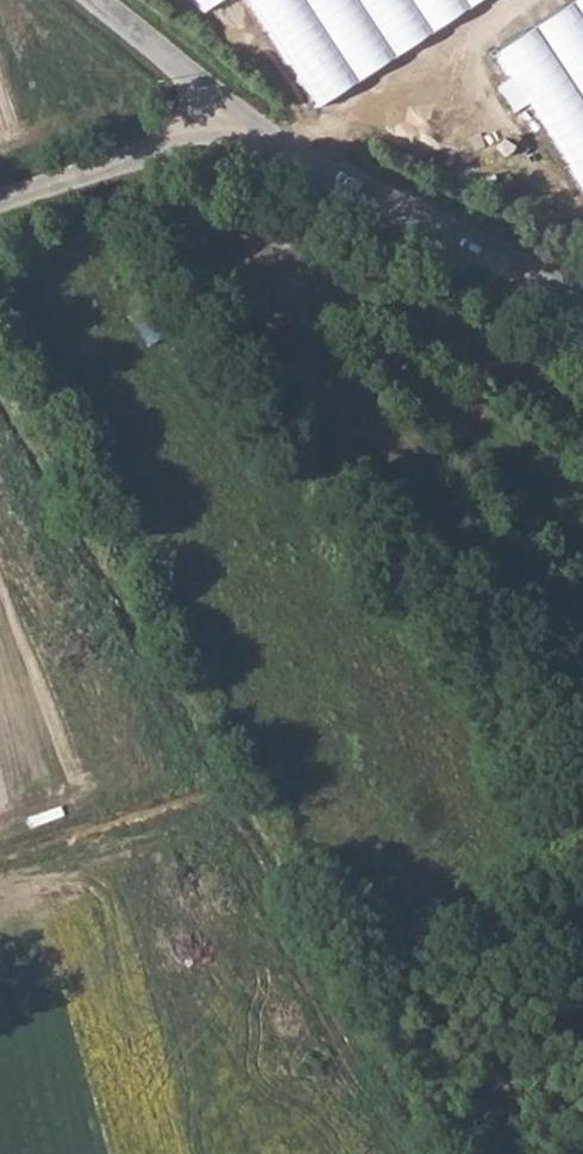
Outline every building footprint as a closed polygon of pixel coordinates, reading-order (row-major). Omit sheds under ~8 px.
[(202,12),(222,0),(195,0),(202,12)] [(433,0),(255,0),(301,78),(433,0)] [(484,27),(514,76),(501,84),(516,110),(534,99),(582,182),(582,0),(529,0),(484,27)]
